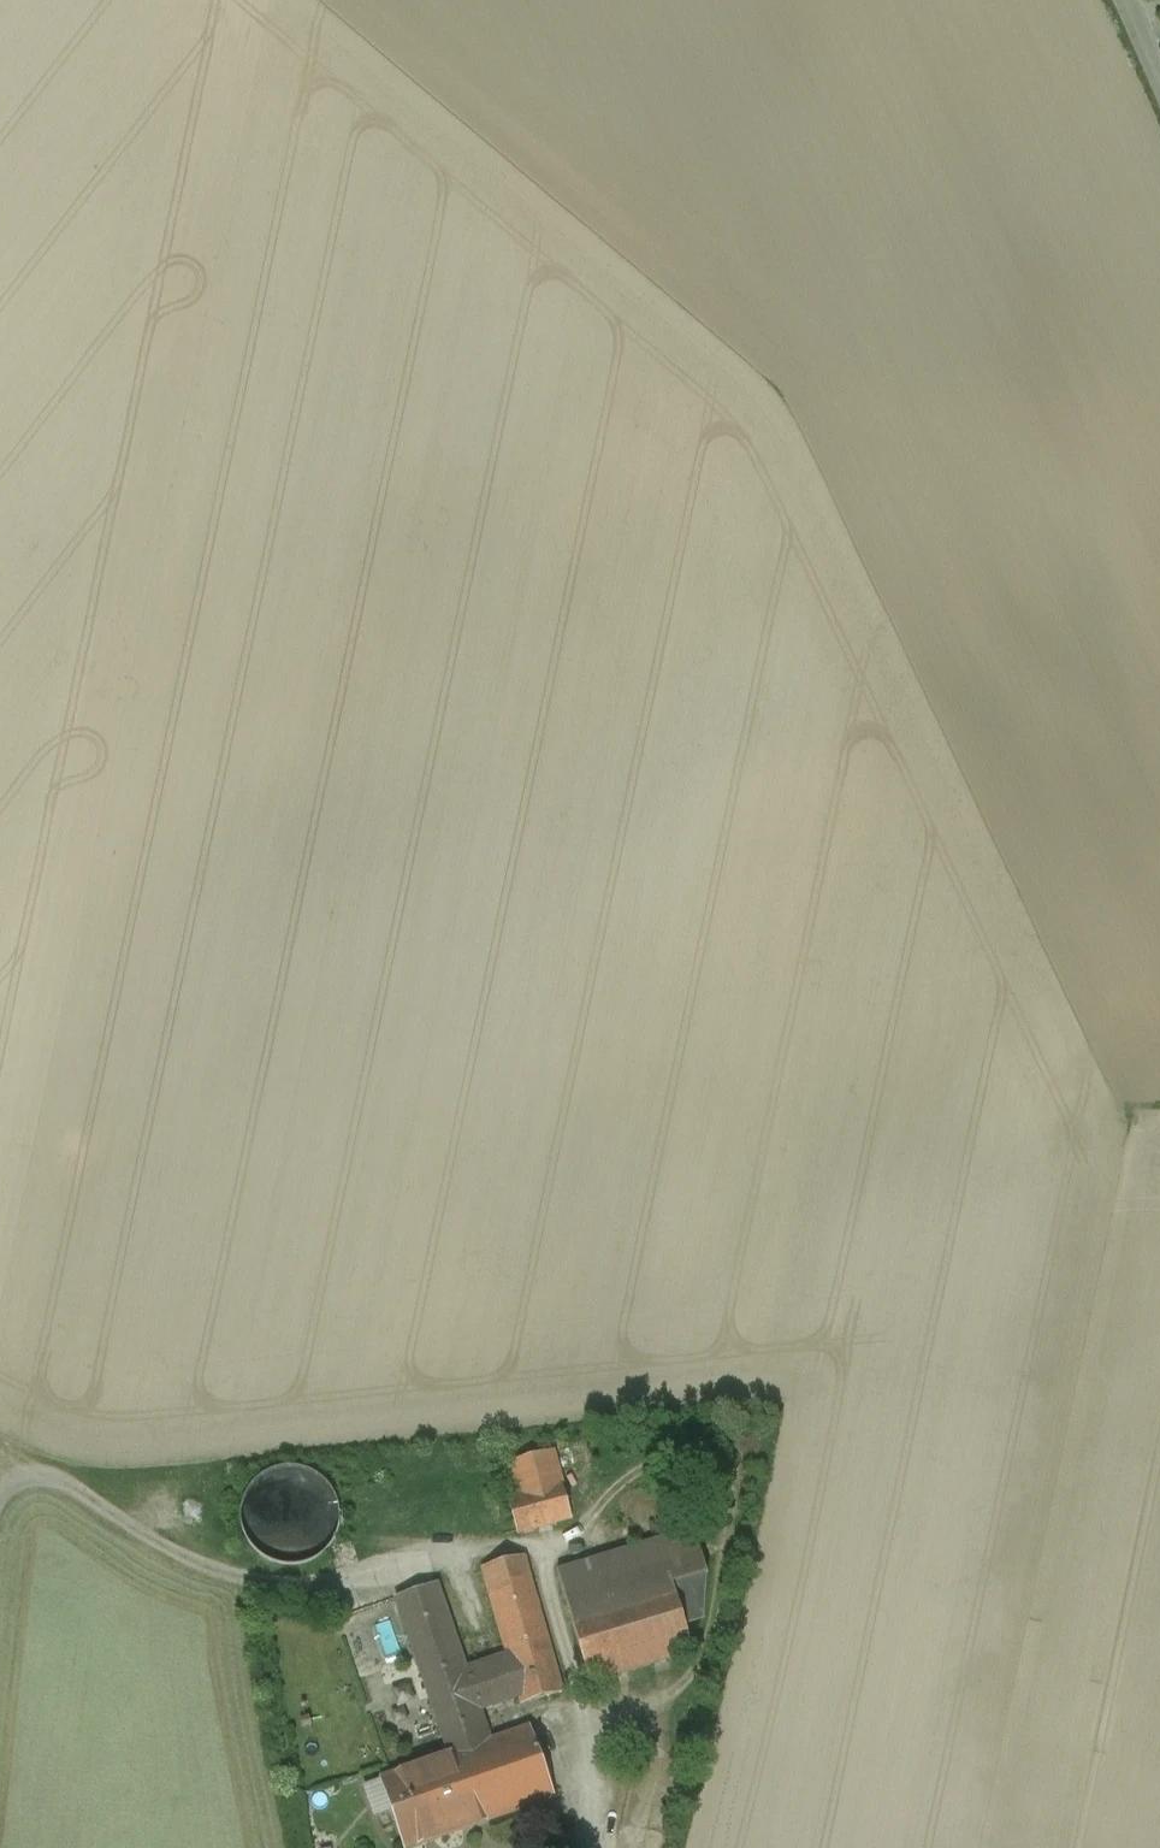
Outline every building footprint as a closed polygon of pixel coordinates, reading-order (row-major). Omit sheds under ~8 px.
[(520,1496),(508,1499),(518,1534),(572,1519),(553,1451),(511,1463),(520,1496)] [(253,1477),(260,1561),(333,1555),(326,1471),(253,1477)] [(557,1572),(570,1614),(672,1583),(672,1585),(708,1574),(694,1529),(557,1572)] [(525,1557),(483,1568),(508,1655),(520,1698),(521,1704),(563,1692),(525,1557)] [(672,1583),(570,1614),(590,1683),(692,1652),(672,1585),(672,1583)] [(437,1584),(395,1598),(450,1756),(492,1741),(481,1711),(467,1669),(437,1584)] [(508,1655),(467,1669),(481,1711),(520,1698),(508,1655)] [(530,1727),(499,1738),(523,1808),(555,1797),(540,1753),(541,1752),(542,1751),(543,1750),(544,1748),(544,1747),(545,1745),(545,1743),(544,1742),(544,1740),(543,1739),(542,1737),(541,1736),(539,1735),(538,1734),(535,1734),(533,1734),(530,1727)] [(492,1741),(450,1756),(435,1761),(459,1830),(523,1808),(499,1738),(492,1741)] [(435,1761),(382,1780),(405,1847),(406,1847),(459,1830),(435,1761)]
